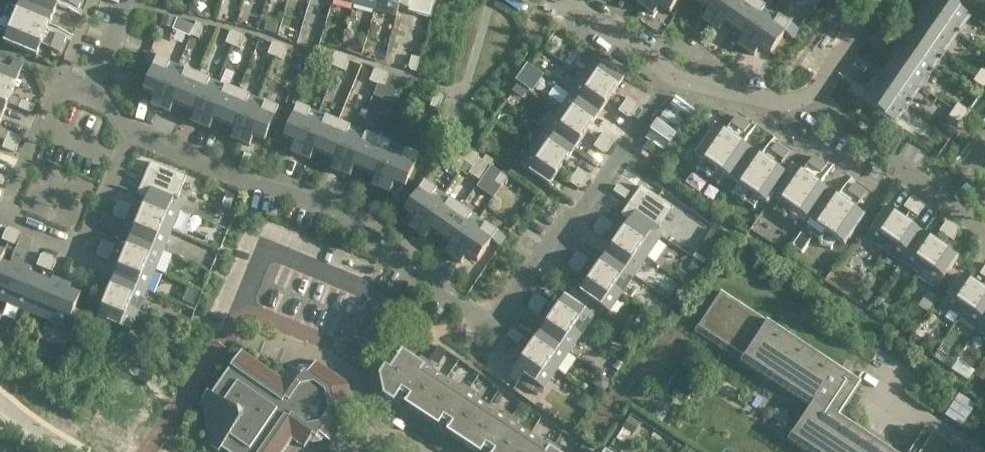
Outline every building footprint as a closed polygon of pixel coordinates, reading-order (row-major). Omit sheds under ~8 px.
[(81,0),(21,0),(21,1),(53,15),(57,5),(76,12),(81,0)] [(353,4),(374,10),(376,0),(354,0),(353,4)] [(396,5),(398,0),(376,0),(374,10),(396,16),(399,6),(396,5)] [(399,6),(408,8),(407,12),(430,18),(435,0),(398,0),(396,5),(399,6)] [(636,3),(645,8),(650,0),(638,0),(636,3)] [(659,5),(669,12),(678,0),(650,0),(645,8),(653,14),(659,5)] [(710,25),(727,0),(699,0),(697,3),(708,10),(702,19),(710,25)] [(753,0),(727,0),(710,25),(718,30),(724,22),(734,28),(753,0)] [(772,12),(755,0),(753,0),(734,28),(743,35),(737,43),(745,49),(772,12)] [(922,9),(955,32),(968,13),(949,0),(934,0),(932,4),(928,1),(922,9)] [(53,15),(21,1),(4,42),(36,56),(40,45),(59,52),(68,33),(49,25),(53,15)] [(916,18),(920,20),(914,30),(943,50),(955,32),(922,9),(916,18)] [(798,30),(772,12),(745,49),(754,55),(760,46),(770,53),(784,33),(792,38),(798,30)] [(187,22),(182,33),(190,36),(195,23),(190,21),(187,22)] [(267,21),(265,30),(275,33),(278,24),(267,21)] [(202,28),(201,25),(195,23),(190,36),(198,39),(202,28)] [(903,36),(897,45),(930,67),(943,50),(914,30),(907,39),(903,36)] [(229,33),(225,43),(232,46),(238,33),(233,31),(229,33)] [(244,39),(243,35),(238,33),(232,46),(240,50),(244,39)] [(301,33),(299,41),(308,44),(311,36),(301,33)] [(271,44),(267,55),(274,58),(280,45),(275,43),(271,44)] [(286,50),(285,47),(280,45),(274,58),(282,61),(286,50)] [(896,56),(889,65),(918,85),(930,67),(897,45),(891,53),(896,56)] [(334,54),(329,65),(337,68),(342,55),(337,53),(334,54)] [(148,54),(144,63),(153,67),(143,90),(155,95),(151,105),(160,108),(177,66),(148,54)] [(349,60),(347,57),(342,55),(337,68),(345,71),(349,60)] [(410,70),(416,72),(419,58),(411,56),(408,67),(410,70)] [(595,57),(583,75),(611,95),(624,77),(595,57)] [(11,95),(23,66),(13,61),(9,70),(0,66),(0,90),(11,95)] [(879,72),(873,80),(906,103),(918,85),(889,65),(883,75),(879,72)] [(197,74),(177,66),(160,108),(169,112),(174,102),(184,107),(197,74)] [(377,84),(382,71),(377,69),(373,70),(369,81),(377,84)] [(387,73),(382,71),(377,84),(384,87),(389,76),(387,73)] [(977,73),(972,80),(982,86),(984,86),(984,78),(977,73)] [(217,83),(197,74),(184,107),(195,111),(190,121),(200,125),(217,83)] [(570,93),(599,113),(611,95),(583,75),(570,93)] [(523,79),(520,83),(526,88),(530,83),(523,79)] [(876,110),(870,117),(879,123),(884,116),(893,122),(906,103),(873,80),(867,88),(871,91),(864,102),(876,110)] [(217,83),(200,125),(209,129),(213,119),(224,123),(237,91),(217,83)] [(519,83),(514,90),(523,97),(528,90),(526,88),(520,83),(519,83)] [(417,100),(422,87),(417,85),(413,87),(409,97),(417,100)] [(0,90),(0,114),(2,115),(11,95),(0,90)] [(237,91),(224,123),(234,128),(230,138),(240,142),(257,99),(237,91)] [(570,93),(558,111),(586,131),(599,113),(570,93)] [(930,98),(927,102),(947,116),(948,116),(957,122),(961,121),(964,117),(952,109),(930,93),(928,97),(930,98)] [(434,95),(430,106),(437,109),(443,96),(437,94),(434,95)] [(634,112),(637,107),(636,103),(627,97),(622,104),(634,112)] [(257,99),(240,142),(249,145),(253,135),(265,140),(278,108),(257,99)] [(29,112),(32,111),(35,105),(22,100),(18,108),(29,112)] [(957,102),(952,109),(964,117),(967,112),(967,108),(957,102)] [(622,104),(618,110),(627,117),(631,116),(634,112),(622,104)] [(300,156),(318,113),(297,105),(283,137),(295,142),(291,152),(300,156)] [(574,149),(586,131),(558,111),(545,129),(574,149)] [(338,122),(318,113),(300,156),(310,160),(314,150),(324,154),(338,122)] [(753,128),(736,115),(724,132),(714,126),(694,155),(731,180),(751,151),(742,144),(753,128)] [(358,130),(338,122),(324,154),(335,158),(331,168),(340,172),(358,130)] [(561,167),(574,149),(545,129),(533,147),(561,167)] [(378,138),(358,130),(340,172),(350,176),(354,166),(364,171),(378,138)] [(19,136),(8,132),(5,140),(18,145),(20,140),(19,136)] [(609,147),(612,143),(612,139),(602,132),(598,139),(609,147)] [(398,147),(378,138),(364,171),(375,175),(371,185),(380,189),(398,147)] [(598,139),(593,146),(602,152),(606,152),(609,147),(598,139)] [(12,152),(16,150),(18,145),(5,140),(2,147),(12,152)] [(767,205),(773,196),(787,176),(785,175),(777,169),(789,152),(771,140),(760,157),(751,151),(731,180),(767,205)] [(405,188),(419,155),(398,147),(380,189),(389,193),(394,183),(405,188)] [(465,162),(474,150),(469,147),(465,148),(459,157),(465,162)] [(561,167),(533,147),(520,165),(549,185),(561,167)] [(478,153),(474,150),(465,162),(472,167),(479,157),(478,153)] [(785,175),(787,176),(773,196),(808,220),(828,191),(819,185),(830,168),(813,156),(801,173),(791,166),(785,175)] [(148,199),(148,197),(171,206),(174,197),(178,198),(187,177),(152,162),(138,195),(148,199)] [(587,174),(578,168),(573,175),(585,183),(588,178),(587,174)] [(501,186),(504,183),(509,175),(504,172),(501,172),(494,182),(501,186)] [(585,183),(573,175),(568,181),(578,188),(582,187),(585,183)] [(866,193),(852,183),(848,181),(837,198),(828,191),(808,220),(809,221),(792,246),(802,252),(812,237),(808,234),(815,225),(844,245),(864,216),(854,210),(866,193)] [(417,232),(443,195),(424,182),(404,211),(415,218),(408,226),(417,232)] [(620,185),(616,186),(613,191),(624,199),(629,192),(620,185)] [(641,186),(621,215),(629,221),(631,219),(651,234),(657,226),(659,228),(673,208),(641,186)] [(229,209),(234,196),(226,192),(222,203),(223,206),(229,209)] [(460,207),(443,195),(417,232),(425,238),(431,229),(441,236),(460,207)] [(910,211),(918,199),(913,196),(910,197),(903,206),(910,211)] [(191,215),(171,206),(148,197),(148,199),(140,217),(171,231),(183,235),(191,215)] [(923,202),(918,199),(910,211),(917,216),(923,206),(923,202)] [(120,201),(117,202),(115,207),(128,213),(131,205),(120,201)] [(114,216),(125,220),(128,213),(115,207),(113,212),(114,216)] [(450,242),(444,251),(453,257),(479,220),(460,207),(441,236),(450,242)] [(865,237),(882,249),(902,220),(885,208),(865,237)] [(131,237),(163,251),(171,231),(140,217),(131,237)] [(603,217),(599,218),(596,223),(607,231),(612,224),(603,217)] [(618,237),(647,257),(659,239),(651,234),(631,219),(629,221),(618,237)] [(453,257),(461,263),(467,254),(477,261),(491,240),(499,246),(505,238),(479,220),(453,257)] [(882,249),(900,261),(920,232),(902,220),(882,249)] [(946,235),(954,224),(949,221),(945,221),(939,231),(946,235)] [(593,231),(603,237),(607,231),(596,223),(593,227),(593,231)] [(958,227),(954,224),(946,235),(952,240),(959,231),(958,227)] [(6,229),(1,239),(9,242),(14,229),(9,227),(6,229)] [(14,229),(9,242),(17,246),(21,235),(20,232),(14,229)] [(712,229),(706,238),(717,245),(723,237),(712,229)] [(900,261),(918,273),(938,245),(920,232),(900,261)] [(131,237),(123,257),(155,271),(164,274),(172,255),(163,252),(163,251),(131,237)] [(618,237),(605,256),(634,276),(647,257),(618,237)] [(98,247),(111,252),(114,245),(104,241),(100,242),(98,247)] [(938,287),(957,258),(938,245),(918,273),(938,287)] [(98,256),(108,260),(111,252),(98,247),(96,252),(98,256)] [(44,268),(49,255),(44,253),(41,254),(36,265),(44,268)] [(574,254),(571,258),(583,266),(588,259),(578,253),(574,254)] [(54,257),(49,255),(44,268),(52,271),(56,261),(54,257)] [(605,256),(593,274),(622,294),(634,276),(605,256)] [(123,257),(115,278),(147,291),(155,271),(123,257)] [(583,266),(571,258),(568,263),(569,267),(578,273),(583,266)] [(695,260),(688,269),(695,274),(701,264),(695,260)] [(12,262),(10,267),(1,263),(0,265),(0,300),(6,303),(22,266),(12,262)] [(40,279),(29,275),(31,270),(22,266),(6,303),(26,311),(40,279)] [(580,292),(609,312),(622,294),(593,274),(580,292)] [(960,275),(941,304),(949,310),(944,317),(954,324),(959,316),(979,288),(960,275)] [(62,282),(52,278),(50,283),(40,279),(26,311),(46,319),(62,282)] [(147,291),(115,278),(106,298),(138,311),(147,291)] [(76,332),(84,313),(75,309),(81,296),(69,291),(71,286),(62,282),(46,319),(76,332)] [(959,316),(977,329),(984,317),(984,292),(979,288),(959,316)] [(187,290),(183,302),(193,306),(198,294),(187,290)] [(884,447),(839,417),(861,384),(721,291),(698,326),(813,402),(791,436),(816,451),(892,451),(884,447)] [(865,292),(860,298),(867,302),(871,296),(865,292)] [(534,295),(531,300),(542,308),(547,301),(538,294),(534,295)] [(593,316),(565,296),(552,314),(581,334),(593,316)] [(138,311),(106,298),(94,327),(103,331),(107,322),(130,332),(138,311)] [(542,308),(531,300),(527,304),(528,308),(538,314),(542,308)] [(660,310),(656,316),(662,320),(666,315),(660,310)] [(552,314),(539,332),(568,352),(581,334),(552,314)] [(178,316),(175,324),(185,329),(189,320),(178,316)] [(506,335),(518,343),(522,336),(513,330),(509,330),(506,335)] [(568,352),(539,332),(527,350),(556,370),(568,352)] [(925,339),(921,345),(931,352),(937,342),(931,338),(925,339)] [(169,340),(165,348),(176,353),(180,345),(169,340)] [(942,346),(934,357),(950,368),(958,357),(942,346)] [(313,436),(319,435),(331,443),(356,407),(352,386),(316,361),(308,373),(301,374),(289,366),(281,378),(242,350),(212,394),(207,391),(201,400),(210,447),(217,451),(220,451),(222,449),(226,451),(284,451),(293,440),(304,448),(313,436)] [(527,350),(509,376),(517,382),(523,374),(525,376),(521,383),(530,390),(535,383),(543,389),(556,370),(527,350)] [(421,418),(429,406),(437,393),(445,381),(431,372),(435,366),(420,357),(417,362),(402,352),(390,371),(385,367),(379,377),(383,397),(393,404),(395,401),(421,418)] [(958,360),(952,369),(969,380),(975,371),(958,360)] [(976,375),(984,382),(984,371),(981,368),(976,375)] [(599,375),(592,385),(603,392),(610,382),(599,375)] [(437,393),(429,406),(421,418),(464,445),(487,409),(473,399),(477,394),(462,385),(459,390),(445,381),(437,393)] [(962,426),(976,405),(959,394),(945,415),(962,426)] [(584,396),(580,402),(580,408),(587,413),(594,403),(584,396)] [(529,436),(515,427),(519,422),(512,417),(505,412),(501,418),(487,409),(464,445),(474,451),(519,451),(529,436)] [(624,428),(634,434),(640,424),(630,418),(624,428)] [(953,445),(933,431),(920,451),(948,451),(953,445)] [(529,436),(519,451),(559,451),(561,449),(554,445),(547,440),(543,445),(529,436)]
